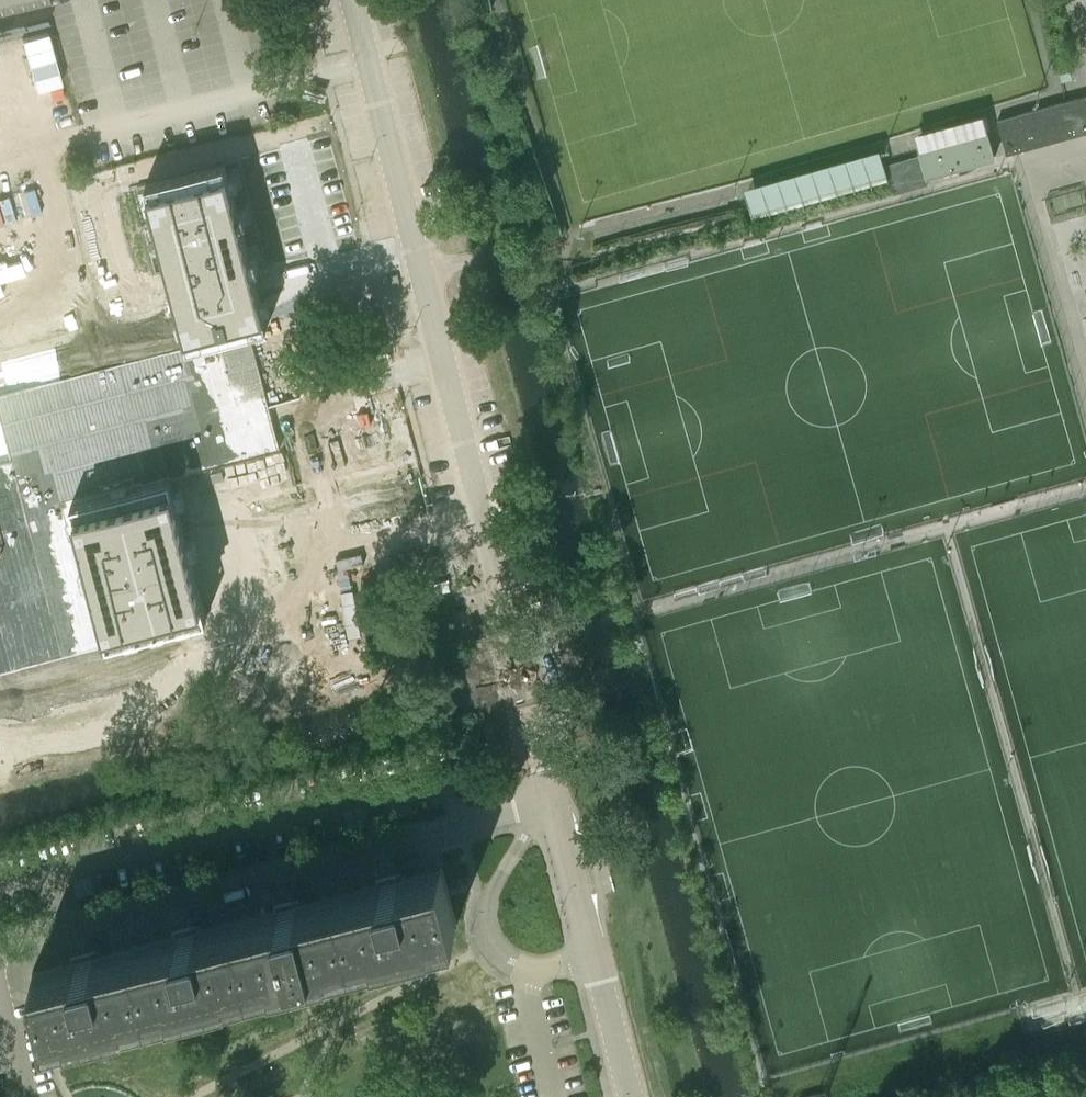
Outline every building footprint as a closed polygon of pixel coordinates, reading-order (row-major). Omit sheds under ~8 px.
[(1085,132),(1085,96),(1085,95),(998,119),(1007,153),(1008,153),(1085,132)] [(987,129),(919,148),(927,175),(995,157),(987,129)] [(753,213),(890,178),(882,146),(745,182),(753,213)] [(225,162),(145,183),(188,347),(249,331),(267,326),(225,162)] [(0,464),(0,672),(107,644),(71,503),(170,477),(170,478),(280,449),(249,331),(188,347),(0,396),(0,417),(11,461),(0,464)] [(225,466),(205,471),(210,489),(230,484),(225,466)] [(170,477),(71,503),(107,644),(206,618),(170,478),(170,477)] [(446,590),(450,589),(448,578),(443,580),(435,582),(437,592),(446,590)] [(339,893),(354,950),(454,924),(455,925),(457,924),(442,865),(440,866),(440,867),(407,875),(406,871),(377,879),(378,883),(339,893)] [(354,950),(339,893),(305,901),(304,897),(275,904),(276,909),(237,919),(252,976),(354,950)] [(252,976),(237,919),(203,927),(202,923),(174,930),(175,935),(136,944),(150,1002),(252,976)] [(150,1002),(136,944),(102,953),(101,949),(72,956),(73,960),(35,970),(35,969),(32,970),(47,1029),(50,1028),(50,1027),(150,1002)]
